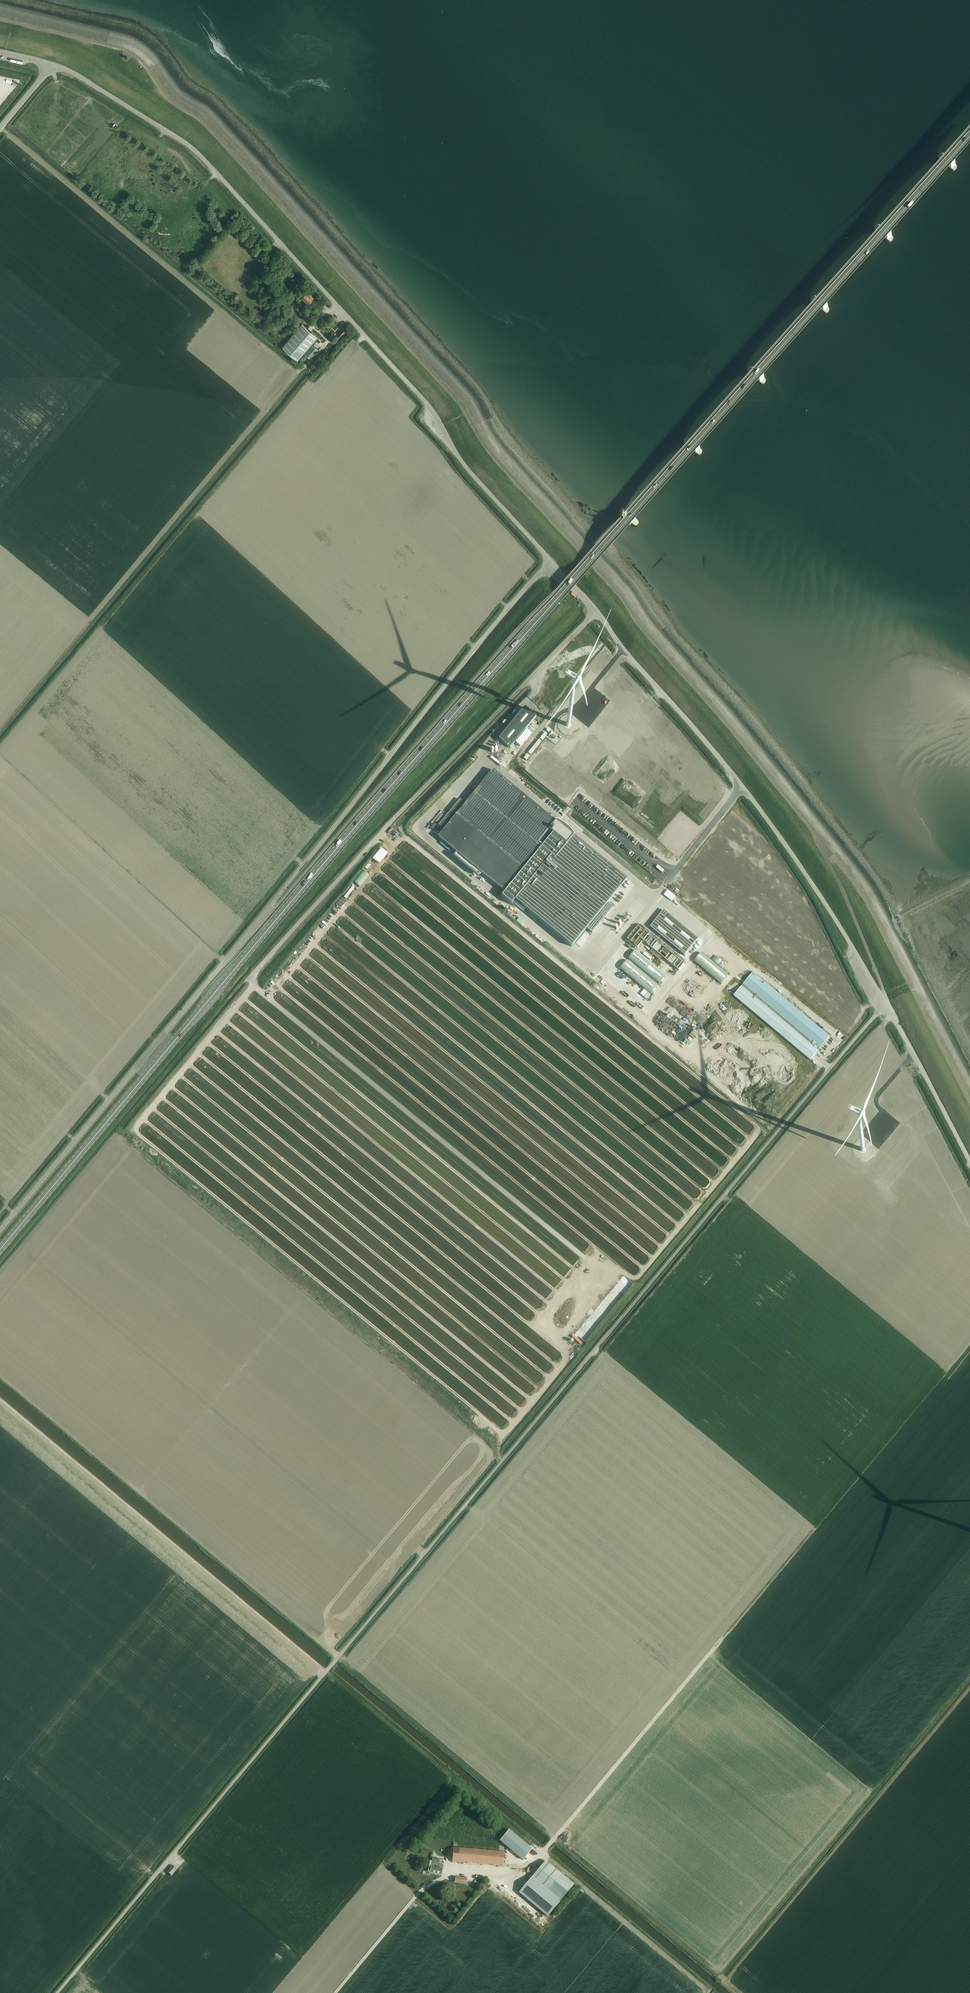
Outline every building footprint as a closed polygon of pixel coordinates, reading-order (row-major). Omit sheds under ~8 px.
[(947,165),(933,153),(932,152),(931,152),(930,152),(929,153),(929,154),(928,155),(929,156),(929,157),(943,169),(944,170),(945,170),(946,170),(947,169),(948,168),(948,167),(948,166),(947,165)] [(885,237),(871,225),(870,224),(869,224),(868,224),(867,225),(866,226),(866,227),(866,228),(867,229),(881,241),(882,242),(883,242),(884,242),(885,241),(886,240),(886,239),(885,238),(885,237)] [(287,286),(281,280),(278,284),(284,290),(287,286)] [(313,295),(316,292),(312,286),(308,289),(313,295)] [(313,298),(306,292),(301,298),(308,304),(313,298)] [(821,308),(808,296),(807,296),(805,295),(804,296),(803,297),(803,298),(803,299),(803,300),(804,301),(817,313),(818,314),(819,314),(820,313),(821,313),(822,312),(822,310),(822,309),(821,308)] [(317,337),(301,324),(282,347),(297,360),(317,337)] [(346,331),(343,329),(336,336),(339,339),(346,331)] [(317,350),(312,345),(304,354),(310,358),(317,350)] [(759,380),(745,368),(744,367),(743,367),(742,367),(741,368),(740,369),(740,370),(740,371),(741,372),(755,384),(756,385),(757,385),(758,385),(759,384),(759,383),(760,382),(759,381),(759,380)] [(696,450),(682,438),(681,438),(680,438),(679,438),(678,439),(677,440),(677,441),(677,442),(678,443),(692,455),(693,456),(694,456),(695,455),(696,455),(697,454),(697,453),(696,451),(696,450)] [(633,522),(620,510),(618,509),(617,509),(616,509),(615,510),(615,511),(614,512),(615,514),(615,515),(629,527),(630,527),(631,527),(632,527),(633,526),(634,525),(634,524),(634,523),(633,522)] [(525,707),(499,739),(510,748),(536,717),(525,707)] [(567,726),(567,727),(567,728),(567,729),(568,731),(569,731),(569,732),(570,733),(571,733),(572,734),(573,734),(575,734),(577,734),(578,733),(579,733),(579,732),(580,731),(581,730),(582,729),(582,727),(582,726),(582,725),(581,724),(581,723),(580,722),(579,721),(578,720),(577,720),(576,719),(575,719),(574,719),(573,719),(572,720),(571,720),(570,720),(570,721),(569,721),(568,722),(568,723),(567,724),(567,726)] [(444,830),(438,838),(505,893),(501,896),(512,905),(535,923),(538,920),(572,948),(587,929),(592,934),(613,908),(608,903),(627,880),(571,834),(564,842),(567,845),(555,860),(541,848),(537,845),(549,830),(552,833),(559,824),(556,822),(493,770),(465,804),(459,800),(438,826),(444,830)] [(380,857),(377,855),(370,862),(373,864),(380,857)] [(664,910),(650,927),(685,956),(698,939),(664,910)] [(636,951),(629,959),(659,985),(666,976),(636,951)] [(701,953),(694,961),(721,984),(728,976),(701,953)] [(627,961),(620,969),(651,995),(658,986),(627,961)] [(753,973),(742,986),(818,1050),(819,1049),(820,1049),(830,1037),(753,973)] [(818,1050),(742,986),(734,996),(810,1060),(818,1051),(818,1050)] [(697,1010),(707,1000),(703,996),(701,998),(699,996),(691,1005),(697,1010)] [(773,1033),(776,1033),(735,999),(733,1001),(733,1002),(730,1006),(732,1006),(732,1009),(730,1012),(729,1016),(733,1017),(731,1015),(732,1012),(735,1013),(735,1014),(742,1015),(745,1018),(741,1017),(740,1018),(747,1019),(750,1022),(753,1018),(753,1024),(763,1026),(763,1028),(766,1028),(765,1029),(769,1030),(773,1033)] [(740,1047),(742,1047),(744,1045),(744,1043),(745,1041),(743,1041),(743,1038),(740,1036),(738,1028),(738,1024),(736,1024),(734,1022),(733,1020),(729,1017),(729,1016),(726,1014),(726,1012),(723,1017),(724,1018),(722,1017),(717,1018),(714,1023),(715,1027),(733,1040),(733,1041),(736,1043),(736,1044),(740,1047)] [(852,1138),(852,1139),(853,1141),(853,1142),(853,1143),(854,1144),(855,1145),(856,1146),(857,1146),(859,1147),(861,1147),(863,1146),(864,1146),(864,1145),(865,1145),(866,1144),(866,1143),(867,1142),(867,1141),(867,1140),(867,1139),(867,1138),(867,1137),(867,1136),(866,1135),(865,1134),(864,1133),(863,1133),(863,1132),(862,1132),(861,1132),(860,1132),(859,1132),(858,1132),(857,1133),(856,1133),(855,1133),(855,1134),(854,1135),(853,1136),(853,1137),(852,1138)] [(573,1337),(580,1344),(582,1342),(575,1335),(573,1337)] [(509,1830),(500,1841),(523,1860),(532,1849),(509,1830)] [(453,1848),(452,1862),(503,1866),(504,1852),(453,1848)] [(425,1872),(441,1874),(443,1865),(440,1865),(440,1864),(437,1863),(438,1859),(432,1858),(432,1863),(427,1862),(425,1872)] [(546,1861),(533,1877),(560,1900),(573,1884),(546,1861)] [(172,1865),(167,1872),(172,1876),(177,1870),(172,1865)] [(516,1884),(517,1882),(509,1875),(505,1880),(508,1882),(510,1879),(511,1881),(509,1884),(520,1892),(523,1889),(516,1884)] [(532,1877),(519,1893),(546,1916),(560,1900),(532,1877)]
